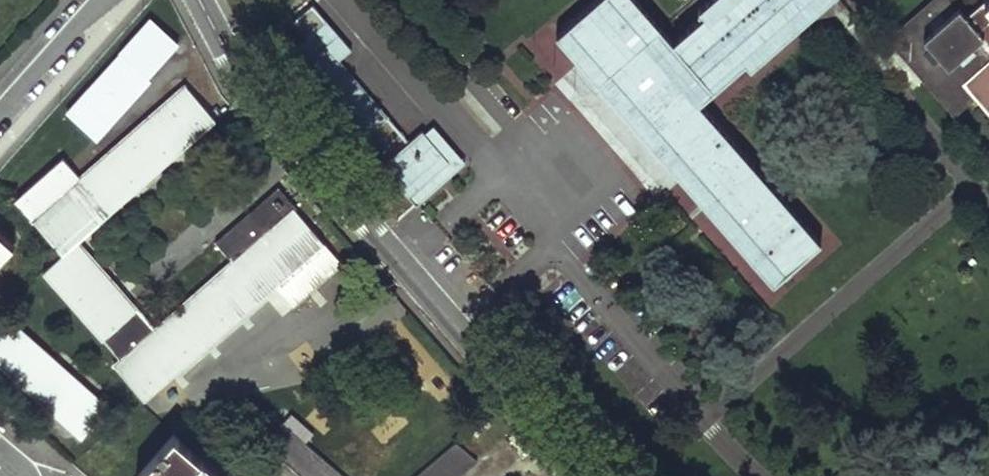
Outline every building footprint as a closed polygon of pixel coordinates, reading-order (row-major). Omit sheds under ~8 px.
[(697,16),(702,22),(669,52),(624,0),(598,0),(552,42),(766,284),(815,241),(700,109),(745,70),(748,74),(833,0),(716,0),(697,16)] [(911,60),(908,62),(923,80),(926,78),(961,117),(982,98),(988,107),(988,0),(983,0),(968,13),(961,6),(958,9),(950,0),(936,0),(892,40),(911,60)] [(349,50),(308,2),(290,20),(304,37),(284,55),(356,138),(385,112),(338,59),(349,50)] [(115,58),(65,110),(93,136),(177,44),(150,19),(120,52),(133,64),(128,69),(115,58)] [(43,269),(118,358),(111,364),(144,400),(274,286),(294,309),(342,265),(291,208),(287,211),(276,199),(218,248),(230,261),(153,329),(78,240),(219,124),(185,86),(80,173),(62,153),(15,196),(63,252),(43,269)] [(417,180),(425,188),(458,158),(428,125),(421,131),(444,156),(417,180)] [(444,156),(421,131),(417,128),(377,161),(412,200),(425,188),(417,180),(444,156)] [(276,199),(287,211),(291,208),(294,205),(276,187),(213,242),(218,248),(276,199)] [(0,228),(0,257),(14,241),(0,228)] [(7,319),(0,327),(0,363),(22,385),(83,434),(107,408),(7,319)] [(303,475),(347,475),(280,420),(262,441),(303,475)] [(172,431),(134,475),(224,475),(172,431)] [(475,459),(453,442),(414,475),(456,475),(475,459)]
